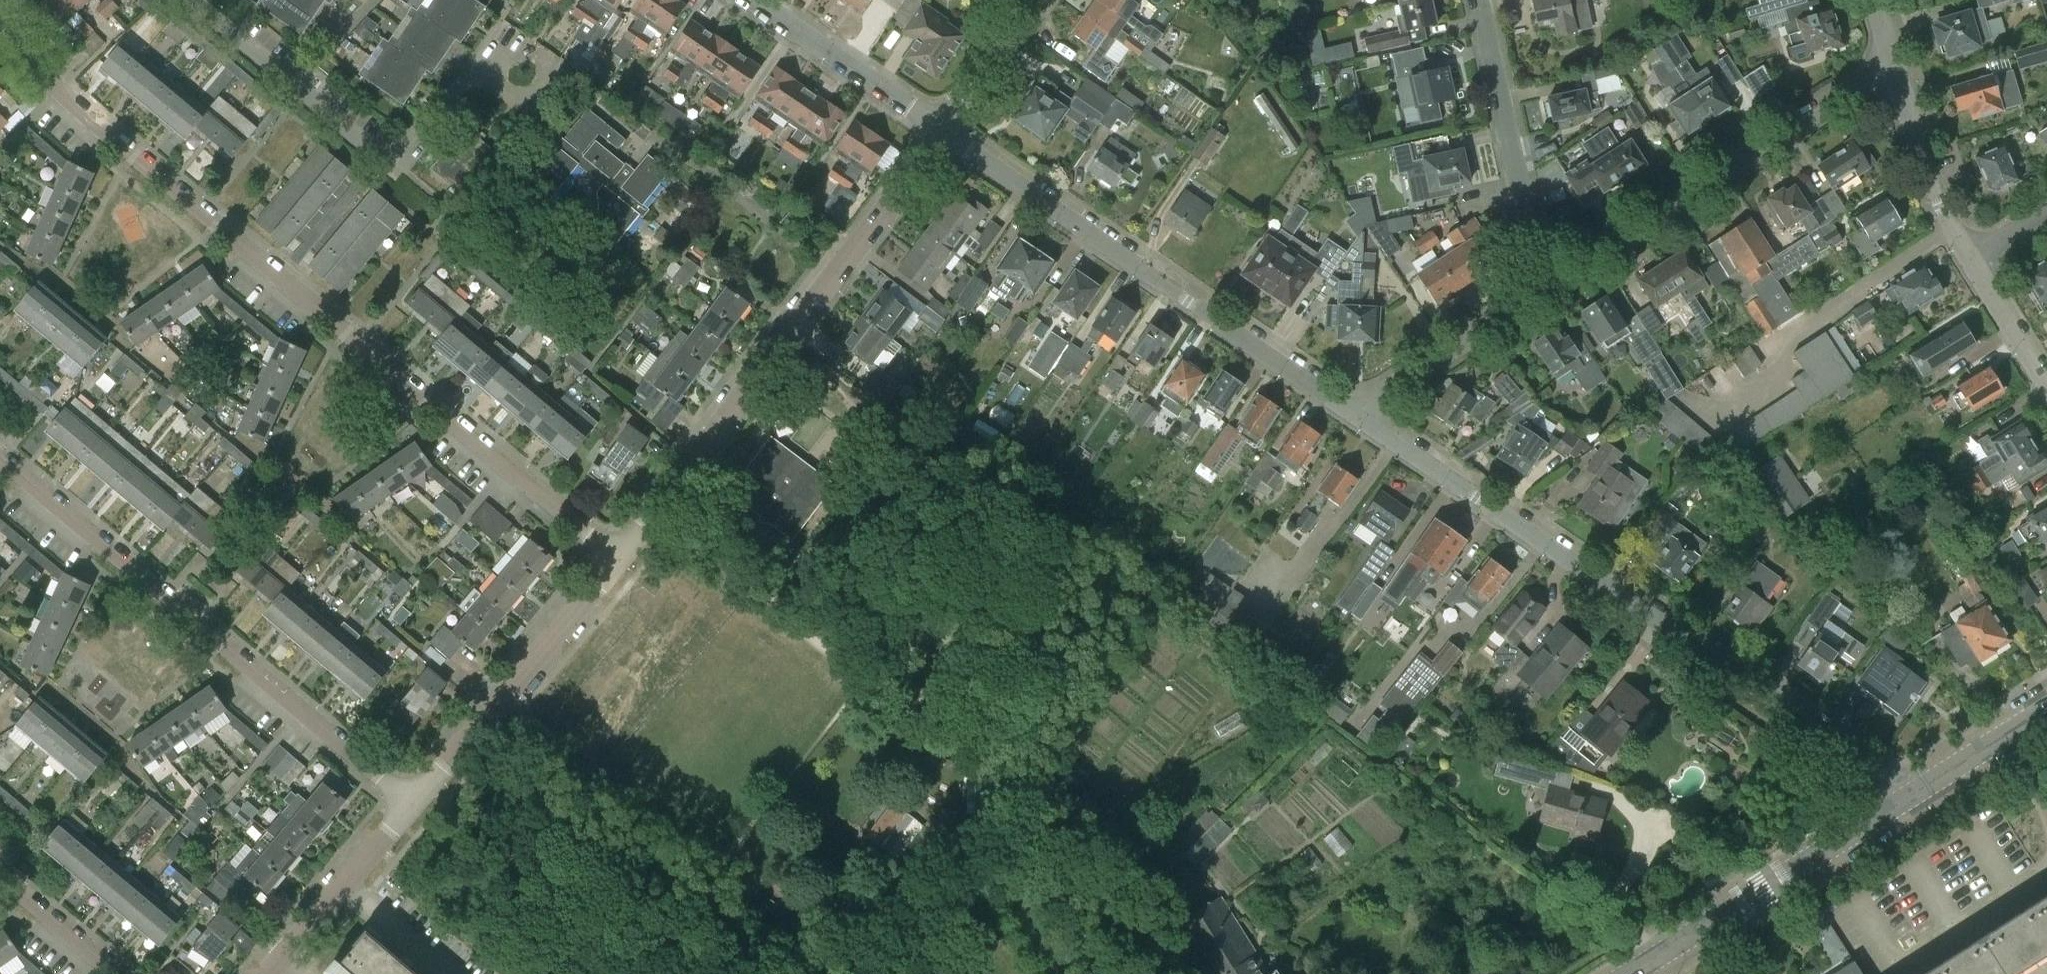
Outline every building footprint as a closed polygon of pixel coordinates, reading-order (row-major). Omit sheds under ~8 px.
[(37,10),(57,31),(66,22),(75,31),(78,27),(88,37),(94,31),(76,13),(64,0),(48,0),(37,10)] [(76,13),(89,0),(64,0),(76,13)] [(102,3),(112,14),(119,8),(111,0),(106,0),(102,3)] [(286,0),(267,0),(267,1),(266,0),(260,0),(257,5),(301,35),(313,18),(286,0)] [(313,18),(325,1),(325,0),(286,0),(313,18)] [(418,12),(457,39),(462,43),(474,25),(437,0),(427,0),(419,11),(418,12)] [(474,25),(486,7),(475,0),(437,0),(474,25)] [(571,41),(582,49),(587,43),(588,41),(594,46),(595,45),(596,46),(600,40),(602,41),(608,32),(602,28),(622,0),(600,0),(584,24),(575,36),(571,41)] [(571,15),(584,24),(600,0),(585,0),(582,5),(579,3),(571,15)] [(664,0),(638,0),(629,12),(639,18),(633,27),(631,25),(612,52),(622,60),(633,45),(642,33),(641,33),(647,24),(664,0)] [(647,24),(665,36),(685,6),(679,2),(679,0),(664,0),(647,24)] [(861,13),(870,0),(843,0),(861,13)] [(1096,1),(1127,23),(1156,44),(1163,35),(1148,24),(1146,27),(1132,16),(1139,6),(1131,1),(1131,0),(1096,0),(1096,1)] [(1364,39),(1367,54),(1410,45),(1409,44),(1427,40),(1424,28),(1435,26),(1430,0),(1420,0),(1398,5),(1401,16),(1395,18),(1398,31),(1364,39)] [(1534,0),(1539,27),(1556,24),(1559,36),(1575,33),(1590,30),(1584,0),(1581,0),(1576,1),(1576,0),(1534,0)] [(1746,9),(1750,20),(1784,10),(1807,3),(1806,0),(1758,0),(1759,5),(1746,9)] [(1784,25),(1790,47),(1787,48),(1790,59),(1797,64),(1812,59),(1810,54),(1833,47),(1836,49),(1839,48),(1841,49),(1843,45),(1842,44),(1842,39),(1839,37),(1831,11),(1822,13),(1818,0),(1815,0),(1807,3),(1784,10),(1788,23),(1784,25)] [(1096,1),(1084,18),(1115,40),(1127,23),(1096,1)] [(112,14),(102,3),(96,9),(106,20),(112,14)] [(402,3),(398,9),(406,15),(410,9),(402,3)] [(160,13),(170,22),(176,15),(166,7),(160,13)] [(935,78),(964,37),(921,7),(909,25),(922,34),(906,58),(935,78)] [(414,8),(401,27),(407,31),(445,57),(457,39),(418,12),(419,11),(414,8)] [(1936,45),(1938,46),(1941,55),(1946,54),(1948,58),(1976,49),(1979,45),(1978,42),(1989,39),(1980,10),(1968,14),(1965,14),(1937,22),(1938,26),(1931,28),(1936,45)] [(176,15),(170,22),(180,30),(186,23),(176,15)] [(377,25),(368,18),(363,25),(372,32),(377,25)] [(1084,18),(1072,34),(1094,50),(1089,58),(1082,67),(1085,68),(1105,82),(1116,66),(1128,50),(1122,45),(1116,41),(1115,40),(1084,18)] [(690,21),(669,52),(686,64),(708,33),(690,21)] [(360,24),(353,32),(362,40),(369,33),(360,24)] [(1742,24),(1727,30),(1730,42),(1746,37),(1742,24)] [(390,42),(390,43),(428,69),(427,70),(433,74),(445,57),(407,31),(400,41),(394,37),(390,42)] [(1305,35),(1313,67),(1353,58),(1350,45),(1323,51),(1318,32),(1305,35)] [(642,33),(633,45),(644,53),(653,41),(642,33)] [(681,72),(674,83),(682,88),(694,69),(704,76),(726,43),(715,35),(713,37),(708,33),(686,64),(681,72)] [(54,34),(46,41),(54,49),(62,42),(54,34)] [(193,41),(203,49),(209,43),(199,34),(193,41)] [(1129,36),(1122,45),(1128,50),(1129,51),(1138,57),(1145,48),(1129,36)] [(385,38),(372,58),(416,87),(427,70),(428,69),(390,43),(390,42),(385,38)] [(587,59),(580,70),(588,76),(597,63),(609,46),(602,41),(600,40),(596,46),(587,59)] [(1668,41),(1661,46),(1676,68),(1682,64),(1668,41)] [(353,47),(346,42),(342,49),(349,54),(353,47)] [(105,65),(100,71),(107,77),(106,77),(107,78),(110,75),(119,83),(140,58),(123,43),(105,65)] [(209,43),(203,49),(213,58),(219,51),(209,43)] [(713,82),(700,102),(707,107),(714,98),(721,88),(743,56),(737,52),(737,50),(726,43),(704,76),(713,82)] [(1651,47),(1643,53),(1652,68),(1651,68),(1665,89),(1669,87),(1678,101),(1670,106),(1689,138),(1699,131),(1700,128),(1710,121),(1685,83),(1676,68),(1661,46),(1653,50),(1651,47)] [(1422,48),(1392,55),(1404,110),(1417,107),(1421,125),(1442,121),(1438,103),(1453,99),(1446,69),(1428,73),(1422,48)] [(2038,48),(2015,54),(2020,72),(2043,65),(2038,48)] [(1266,54),(1257,61),(1263,70),(1272,62),(1266,54)] [(743,56),(721,88),(731,95),(738,99),(760,68),(743,56)] [(1716,63),(1722,71),(1732,64),(1727,56),(1716,63)] [(140,58),(119,83),(128,91),(126,94),(133,100),(157,71),(140,58)] [(372,58),(360,75),(404,105),(416,87),(372,58)] [(1378,58),(1366,60),(1368,70),(1381,67),(1378,58)] [(1682,64),(1676,68),(1685,83),(1710,121),(1720,114),(1723,116),(1734,109),(1714,78),(1712,79),(1706,69),(1697,75),(1688,60),(1682,64)] [(226,69),(236,77),(242,70),(232,62),(226,69)] [(613,74),(597,63),(588,76),(605,87),(613,74)] [(671,65),(663,76),(674,83),(681,72),(671,65)] [(1742,79),(1755,99),(1775,86),(1762,66),(1742,79)] [(776,67),(754,100),(771,112),(792,81),(792,80),(793,79),(776,67)] [(1616,68),(1594,73),(1598,88),(1620,83),(1616,68)] [(242,70),(236,77),(246,85),(252,79),(242,70)] [(157,71),(133,100),(141,106),(143,103),(152,111),(174,85),(157,71)] [(1950,88),(1957,112),(1968,108),(1972,120),(2001,112),(2022,105),(2012,72),(1992,78),(1990,76),(1950,88)] [(1549,103),(1545,104),(1548,118),(1552,117),(1553,122),(1591,114),(1590,110),(1600,108),(1596,92),(1595,89),(1598,88),(1594,73),(1582,76),(1585,90),(1548,98),(1549,103)] [(1013,118),(1045,141),(1066,110),(1048,98),(1055,88),(1042,79),(1035,89),(1034,88),(1013,118)] [(792,81),(771,112),(788,124),(810,93),(792,81)] [(174,85),(152,111),(162,118),(159,121),(166,128),(190,99),(174,85)] [(1097,127),(1099,124),(1111,106),(1083,87),(1069,107),(1097,127)] [(3,92),(0,95),(0,97),(10,108),(15,104),(3,92)] [(269,93),(263,99),(273,108),(279,101),(269,93)] [(810,93),(788,124),(795,128),(790,136),(801,143),(806,136),(827,105),(810,93)] [(1263,94),(1255,99),(1291,153),(1299,148),(1263,94)] [(207,113),(192,131),(204,141),(207,137),(213,142),(238,112),(219,96),(206,112),(207,113)] [(654,96),(647,106),(657,113),(664,102),(654,96)] [(724,105),(714,98),(707,107),(718,114),(724,105)] [(190,99),(166,128),(173,134),(176,131),(186,139),(192,131),(207,113),(206,112),(190,99)] [(1111,106),(1099,124),(1110,131),(1118,120),(1127,126),(1136,113),(1116,99),(1111,106)] [(286,107),(279,101),(273,108),(272,110),(279,116),(286,107)] [(665,103),(656,117),(675,129),(683,115),(665,103)] [(827,105),(806,136),(823,148),(846,115),(829,103),(827,105)] [(1623,112),(1635,130),(1647,122),(1635,105),(1623,112)] [(279,116),(272,110),(265,119),(272,124),(279,116)] [(9,123),(5,127),(11,133),(23,121),(26,119),(18,111),(8,122),(9,123)] [(213,142),(210,145),(222,156),(226,153),(232,158),(251,136),(257,128),(238,112),(213,142)] [(756,112),(748,125),(758,132),(766,119),(756,112)] [(1608,112),(1590,123),(1595,131),(1613,120),(1608,112)] [(2,129),(5,127),(9,123),(8,122),(0,113),(0,126),(2,129)] [(683,115),(675,129),(693,140),(702,127),(683,115)] [(2035,118),(2027,121),(2029,127),(2037,124),(2035,118)] [(272,124),(265,119),(258,127),(264,133),(272,124)] [(766,119),(758,132),(769,139),(777,127),(766,119)] [(856,122),(835,152),(852,164),(874,133),(863,125),(862,126),(856,122)] [(641,125),(634,135),(643,142),(651,133),(641,125)] [(42,139),(30,128),(28,127),(22,134),(36,146),(42,139)] [(264,133),(258,127),(257,128),(251,136),(257,141),(264,133)] [(1608,127),(1595,135),(1603,147),(1608,154),(1624,180),(1646,166),(1644,162),(1648,160),(1643,152),(1639,154),(1630,140),(1620,147),(1608,127)] [(431,169),(447,183),(481,142),(465,128),(431,169)] [(2046,147),(2046,128),(2038,133),(2046,147)] [(1192,158),(1205,167),(1225,138),(1212,129),(1192,158)] [(852,164),(847,173),(856,179),(862,171),(870,176),(891,146),(883,141),(884,139),(874,133),(852,164)] [(540,155),(546,160),(530,180),(551,198),(578,166),(602,185),(596,193),(599,221),(599,222),(606,228),(600,236),(613,247),(617,243),(639,216),(642,218),(649,210),(643,205),(669,173),(648,155),(628,179),(619,172),(625,165),(596,141),(584,156),(557,134),(540,155)] [(790,136),(782,148),(793,155),(801,143),(790,136)] [(1184,137),(1181,143),(1192,151),(1196,145),(1184,137)] [(55,151),(42,139),(36,146),(49,158),(55,151)] [(1139,176),(1127,168),(1135,157),(1110,140),(1103,150),(1102,150),(1089,170),(1114,187),(1119,180),(1131,188),(1139,176)] [(481,142),(447,183),(464,197),(498,156),(481,142)] [(801,143),(793,155),(803,162),(811,150),(801,143)] [(1407,144),(1393,147),(1398,175),(1406,173),(1408,179),(1465,167),(1464,165),(1467,163),(1465,155),(1462,154),(1462,151),(1411,162),(1407,144)] [(1854,144),(1817,169),(1829,188),(1831,191),(1832,192),(1833,191),(1838,188),(1836,184),(1853,174),(1855,177),(1869,168),(1876,164),(1865,147),(1858,151),(1854,144)] [(1987,188),(1993,192),(2018,182),(2004,146),(1974,157),(1987,188)] [(257,223),(339,292),(403,216),(365,184),(368,182),(360,176),(358,178),(320,147),(257,223)] [(55,151),(49,158),(65,172),(68,165),(69,163),(55,151)] [(1585,162),(1565,175),(1578,197),(1598,185),(1603,194),(1624,180),(1608,154),(1589,167),(1585,162)] [(65,172),(58,185),(83,197),(94,174),(69,162),(68,165),(65,172)] [(836,165),(827,177),(838,184),(847,173),(836,165)] [(1465,167),(1408,179),(1413,203),(1455,194),(1453,186),(1468,183),(1468,180),(1470,178),(1469,170),(1465,169),(1465,167)] [(847,173),(838,184),(848,191),(856,179),(847,173)] [(780,182),(774,189),(782,195),(787,187),(780,182)] [(58,185),(48,208),(73,220),(83,197),(58,185)] [(1770,200),(1764,204),(1773,217),(1777,214),(1787,229),(1799,221),(1808,235),(1832,220),(1818,199),(1806,206),(1794,188),(1784,194),(1782,191),(1780,192),(1779,190),(1768,197),(1770,200)] [(1565,199),(1562,189),(1550,193),(1554,203),(1565,199)] [(1831,191),(1818,199),(1832,220),(1846,211),(1833,191),(1832,192),(1831,191)] [(1165,222),(1190,239),(1210,209),(1185,192),(1165,222)] [(952,194),(939,212),(969,234),(988,209),(975,200),(970,207),(952,194)] [(837,196),(826,212),(840,221),(851,205),(837,196)] [(1356,214),(1365,227),(1376,225),(1370,197),(1347,202),(1356,214)] [(1855,230),(1848,234),(1851,238),(1850,240),(1854,247),(1857,247),(1864,259),(1881,248),(1875,239),(1899,225),(1897,221),(1899,219),(1897,215),(1892,213),(1884,199),(1849,220),(1855,230)] [(1266,239),(1243,275),(1266,291),(1300,241),(1292,236),(1305,217),(1308,212),(1297,204),(1294,209),(1271,243),(1266,239)] [(48,208),(37,231),(62,243),(73,220),(48,208)] [(939,212),(925,231),(955,253),(969,234),(939,212)] [(1385,223),(1383,223),(1391,235),(1406,231),(1413,230),(1410,217),(1385,223)] [(1750,219),(1718,239),(1738,271),(1728,278),(1765,336),(1798,314),(1776,280),(1765,263),(1793,245),(1784,232),(1765,244),(1750,219)] [(1458,251),(1440,262),(1457,288),(1489,267),(1474,244),(1485,237),(1473,220),(1448,236),(1458,251)] [(1793,245),(1765,263),(1776,280),(1829,247),(1830,248),(1842,240),(1832,220),(1808,235),(1793,245)] [(991,221),(977,240),(981,242),(988,248),(1002,229),(991,221)] [(1401,249),(1391,235),(1383,223),(1377,224),(1376,225),(1365,227),(1387,259),(1401,249)] [(675,238),(661,226),(653,237),(668,248),(675,238)] [(37,231),(27,254),(52,266),(62,243),(37,231)] [(925,231),(911,250),(941,273),(955,253),(925,231)] [(1432,232),(1423,237),(1432,250),(1440,244),(1432,232)] [(1327,280),(1324,284),(1337,293),(1336,306),(1340,306),(1338,327),(1338,340),(1358,341),(1360,296),(1361,278),(1362,264),(1362,263),(1364,234),(1360,234),(1347,252),(1343,259),(1349,263),(1348,281),(1339,281),(1331,275),(1327,280)] [(1432,250),(1423,237),(1414,243),(1423,256),(1432,250)] [(1300,241),(1266,291),(1289,307),(1314,271),(1327,280),(1331,275),(1343,259),(1347,252),(1326,238),(1316,252),(1300,241)] [(1001,271),(988,290),(1004,300),(1006,297),(1037,252),(1029,246),(1030,243),(1024,239),(1020,241),(1017,239),(997,269),(1001,271)] [(975,249),(971,255),(978,261),(986,250),(988,248),(981,242),(975,249)] [(456,249),(448,243),(443,249),(449,255),(450,256),(456,249)] [(449,255),(443,249),(435,258),(442,264),(449,255)] [(456,249),(450,256),(460,264),(465,257),(456,249)] [(911,250),(896,271),(926,293),(941,273),(911,250)] [(6,267),(11,260),(1,252),(0,253),(0,262),(6,267)] [(1037,252),(1006,297),(1017,305),(1028,289),(1033,292),(1053,263),(1050,261),(1051,257),(1045,254),(1043,255),(1037,252)] [(1684,252),(1661,267),(1678,294),(1684,303),(1707,288),(1684,252)] [(442,264),(435,258),(427,268),(434,273),(442,264)] [(688,259),(680,269),(692,279),(700,268),(688,259)] [(11,260),(6,267),(16,275),(21,268),(11,260)] [(2031,294),(2035,299),(2039,300),(2041,304),(2046,300),(2046,261),(2023,275),(2033,291),(2031,294)] [(1457,288),(1440,262),(1418,276),(1435,303),(1445,296),(1447,299),(1450,300),(1456,296),(1457,293),(1455,290),(1457,288)] [(1362,263),(1361,278),(1374,279),(1375,264),(1362,263)] [(1716,293),(1730,284),(1716,263),(1703,271),(1716,293)] [(204,266),(183,281),(199,303),(212,294),(219,289),(220,289),(204,266)] [(1661,267),(1639,281),(1656,308),(1678,294),(1661,267)] [(1890,286),(1891,287),(1883,292),(1890,304),(1898,300),(1907,314),(1940,294),(1938,290),(1939,287),(1937,283),(1932,281),(1923,267),(1912,273),(1910,273),(1900,279),(1900,280),(1890,286)] [(432,274),(433,275),(434,273),(427,268),(426,269),(420,277),(426,282),(432,274)] [(692,279),(680,269),(672,279),(684,289),(692,279)] [(477,278),(486,286),(491,279),(482,271),(477,278)] [(965,273),(956,285),(963,290),(972,279),(965,273)] [(426,282),(407,304),(414,310),(411,314),(424,325),(427,321),(426,321),(451,290),(433,275),(432,274),(426,282)] [(1049,313),(1058,319),(1064,310),(1076,318),(1097,288),(1095,286),(1095,282),(1089,278),(1085,280),(1076,274),(1049,313)] [(957,306),(970,314),(989,286),(976,278),(957,306)] [(491,279),(486,286),(496,294),(502,288),(491,279)] [(183,281),(162,295),(178,318),(199,303),(183,281)] [(16,310),(33,325),(56,297),(39,283),(16,310)] [(956,285),(948,296),(955,301),(963,290),(956,285)] [(726,288),(710,309),(735,324),(750,304),(737,295),(736,296),(726,288)] [(219,289),(212,294),(223,303),(228,296),(219,289)] [(451,290),(426,321),(427,321),(432,326),(429,329),(441,339),(442,340),(457,322),(470,306),(451,290)] [(881,290),(861,317),(891,339),(911,312),(881,290)] [(162,295),(142,309),(157,332),(178,318),(162,295)] [(237,304),(228,296),(223,303),(231,311),(237,304)] [(1360,296),(1358,341),(1378,342),(1379,308),(1372,308),(1373,296),(1360,296)] [(33,325),(50,339),(73,311),(56,297),(33,325)] [(1586,311),(1582,314),(1601,343),(1602,343),(1606,350),(1622,340),(1630,345),(1643,364),(1644,364),(1661,353),(1661,352),(1650,335),(1646,329),(1645,330),(1634,337),(1630,333),(1631,332),(1608,297),(1595,305),(1591,304),(1586,307),(1586,311)] [(933,298),(926,307),(943,319),(950,311),(933,298)] [(1093,325),(1094,326),(1087,336),(1089,337),(1081,350),(1087,354),(1095,342),(1097,343),(1103,334),(1115,341),(1134,313),(1130,311),(1132,309),(1124,304),(1123,306),(1111,298),(1093,325)] [(510,306),(519,313),(525,307),(515,299),(510,306)] [(1868,301),(1850,312),(1860,327),(1877,315),(1868,301)] [(991,313),(1003,321),(1010,311),(998,303),(991,313)] [(237,304),(231,311),(240,318),(246,311),(237,304)] [(644,305),(637,314),(655,327),(661,319),(644,305)] [(1649,305),(1635,314),(1636,315),(1645,330),(1646,329),(1650,335),(1663,327),(1649,305)] [(943,319),(926,307),(926,306),(917,319),(936,333),(945,321),(943,319)] [(1686,322),(1693,317),(1686,306),(1679,310),(1686,322)] [(525,307),(519,313),(529,322),(535,316),(525,307)] [(157,332),(142,309),(121,324),(137,346),(157,332)] [(710,309),(696,328),(721,343),(735,324),(710,309)] [(50,339),(66,353),(89,325),(73,311),(50,339)] [(655,327),(637,314),(631,321),(649,335),(655,327)] [(883,350),(891,339),(861,317),(841,344),(870,366),(866,371),(870,374),(861,387),(887,406),(901,386),(883,373),(894,358),(883,350)] [(1004,339),(1015,346),(1029,325),(1018,317),(1004,339)] [(248,325),(277,349),(281,340),(254,318),(248,325)] [(1696,319),(1685,326),(1696,344),(1707,336),(1696,319)] [(441,339),(435,347),(444,355),(442,358),(448,363),(472,335),(457,322),(442,340),(441,339)] [(1033,335),(1042,341),(1050,329),(1042,323),(1033,335)] [(1909,353),(1924,377),(1973,347),(1959,323),(1909,353)] [(1141,360),(1153,368),(1173,340),(1171,338),(1172,336),(1162,330),(1161,331),(1150,324),(1125,361),(1135,368),(1141,360)] [(89,325),(66,353),(84,367),(107,339),(89,325)] [(543,333),(552,341),(558,335),(548,327),(543,333)] [(680,332),(674,341),(681,346),(706,362),(721,343),(696,328),(689,338),(680,332)] [(1536,343),(1533,345),(1556,380),(1571,371),(1586,393),(1605,380),(1589,354),(1584,345),(1575,351),(1566,338),(1560,328),(1556,331),(1555,330),(1545,337),(1542,337),(1537,340),(1536,343)] [(1805,370),(1791,379),(1797,389),(1809,407),(1855,377),(1825,331),(1793,352),(1805,370)] [(622,334),(616,342),(628,351),(634,343),(622,334)] [(472,335),(448,363),(457,370),(459,367),(467,374),(489,349),(472,335)] [(558,335),(552,341),(562,350),(568,343),(558,335)] [(277,349),(270,363),(295,374),(306,351),(281,340),(277,349)] [(489,349),(467,374),(478,383),(475,386),(482,391),(506,362),(512,355),(496,341),(489,349)] [(674,341),(658,361),(666,367),(691,382),(706,362),(681,346),(674,341)] [(1071,372),(1078,377),(1091,357),(1087,354),(1081,350),(1071,343),(1058,364),(1060,365),(1071,372)] [(1751,347),(1731,359),(1743,378),(1763,366),(1751,347)] [(1661,353),(1644,364),(1666,399),(1684,388),(1661,353)] [(128,369),(129,369),(135,363),(125,354),(119,361),(128,369)] [(576,361),(586,369),(591,363),(581,355),(576,361)] [(1165,386),(1160,393),(1182,409),(1187,402),(1206,375),(1206,376),(1209,373),(1194,362),(1192,366),(1183,359),(1164,386),(1165,386)] [(119,361),(114,367),(123,375),(128,369),(119,361)] [(658,361),(632,396),(653,412),(666,396),(667,395),(676,402),(691,382),(666,367),(658,361)] [(506,362),(482,391),(490,398),(492,395),(501,402),(522,376),(506,362)] [(135,363),(129,369),(139,378),(145,371),(135,363)] [(270,363),(260,386),(285,397),(295,374),(270,363)] [(522,376),(501,402),(511,410),(508,414),(515,419),(539,391),(549,378),(532,365),(522,376)] [(1060,365),(1053,376),(1064,383),(1071,372),(1060,365)] [(4,382),(9,375),(0,368),(0,379),(4,382)] [(1006,382),(1012,373),(1004,368),(998,377),(1006,382)] [(1956,386),(1959,392),(1951,397),(1959,409),(1967,404),(1971,410),(2001,391),(2001,388),(1996,379),(1994,380),(1987,368),(1956,386)] [(1112,370),(1102,385),(1103,385),(1112,392),(1113,392),(1123,377),(1112,370)] [(1242,386),(1240,384),(1240,381),(1233,377),(1231,378),(1221,371),(1203,397),(1201,396),(1195,403),(1205,410),(1206,408),(1219,418),(1223,412),(1224,412),(1242,386)] [(96,384),(109,391),(116,379),(103,372),(96,384)] [(1495,384),(1493,386),(1509,406),(1523,395),(1506,375),(1505,376),(1503,373),(1493,381),(1495,384)] [(583,386),(593,393),(598,387),(589,379),(583,386)] [(1854,379),(1844,385),(1850,395),(1860,389),(1854,379)] [(152,389),(162,397),(168,390),(167,390),(158,382),(152,389)] [(172,384),(167,390),(168,390),(178,399),(183,393),(172,384)] [(1435,397),(1427,409),(1432,413),(1453,428),(1465,411),(1471,415),(1471,416),(1480,423),(1494,404),(1476,391),(1467,385),(1462,392),(1452,384),(1440,401),(1435,397)] [(15,392),(26,401),(31,394),(21,385),(15,392)] [(260,386),(249,409),(274,420),(285,397),(260,386)] [(598,387),(593,393),(603,402),(609,396),(598,387)] [(1797,389),(1787,395),(1800,414),(1809,407),(1797,389)] [(168,390),(162,397),(172,405),(178,399),(168,390)] [(539,391),(515,419),(523,426),(525,423),(534,430),(555,405),(539,391)] [(31,394),(26,401),(36,410),(42,403),(31,394)] [(1509,406),(1505,409),(1506,409),(1511,417),(1531,404),(1524,394),(1523,395),(1509,406)] [(1787,395),(1778,401),(1791,420),(1800,414),(1787,395)] [(555,405),(534,430),(544,438),(541,441),(548,447),(572,419),(579,410),(562,396),(555,405)] [(1228,425),(1200,464),(1218,476),(1244,438),(1248,441),(1246,443),(1256,450),(1260,449),(1265,441),(1260,438),(1279,411),(1276,408),(1276,405),(1269,401),(1266,402),(1256,396),(1238,423),(1239,424),(1235,430),(1228,425)] [(56,439),(64,446),(93,412),(76,398),(47,432),(55,439),(56,439)] [(1666,399),(1647,412),(1660,423),(1675,406),(1666,399)] [(1778,401),(1770,407),(1782,426),(1791,420),(1778,401)] [(610,410),(621,419),(628,411),(616,402),(610,410)] [(1145,403),(1131,422),(1141,429),(1154,409),(1145,403)] [(196,404),(191,410),(201,418),(206,412),(196,404)] [(1518,426),(1497,457),(1511,466),(1537,427),(1546,414),(1540,410),(1532,404),(1531,404),(1511,417),(1508,419),(1518,426)] [(1675,406),(1660,423),(1669,430),(1683,413),(1675,406)] [(1770,407),(1761,413),(1773,432),(1782,426),(1770,407)] [(274,420),(249,409),(239,432),(264,443),(274,420)] [(1495,428),(1508,419),(1511,417),(1506,409),(1490,420),(1495,428)] [(185,416),(195,425),(201,418),(191,410),(185,416)] [(73,454),(80,461),(109,426),(93,412),(64,446),(73,453),(73,454)] [(1683,413),(1669,430),(1677,438),(1692,420),(1683,413)] [(1761,413),(1752,418),(1764,437),(1773,432),(1761,413)] [(201,418),(195,425),(205,433),(211,426),(201,418)] [(1188,418),(1180,430),(1190,437),(1198,425),(1188,418)] [(1752,418),(1743,424),(1756,443),(1764,437),(1752,418)] [(572,419),(548,447),(556,453),(558,450),(568,459),(590,433),(572,419)] [(1692,420),(1677,438),(1685,445),(1700,427),(1692,420)] [(1998,453),(1980,463),(1986,474),(1994,469),(2032,446),(2029,440),(2030,438),(2028,435),(2030,433),(2024,423),(2022,425),(2020,422),(1990,440),(1998,453)] [(1314,455),(1310,453),(1321,438),(1315,434),(1315,432),(1310,428),(1307,429),(1298,423),(1279,451),(1280,452),(1276,459),(1267,453),(1245,483),(1266,498),(1287,468),(1295,473),(1299,467),(1301,468),(1303,466),(1305,468),(1314,455)] [(1743,424),(1734,430),(1747,449),(1756,443),(1743,424)] [(89,466),(97,474),(126,440),(109,426),(80,461),(88,467),(89,466)] [(639,451),(647,440),(628,426),(618,440),(618,441),(598,467),(593,464),(587,474),(609,491),(631,461),(634,464),(642,453),(639,451)] [(1537,427),(1511,466),(1525,476),(1537,457),(1542,461),(1550,449),(1565,459),(1569,453),(1579,439),(1567,430),(1559,441),(1550,434),(1549,435),(1537,427)] [(1700,427),(1685,445),(1694,452),(1708,435),(1700,427)] [(1734,430),(1726,436),(1738,455),(1747,449),(1734,430)] [(1671,433),(1663,443),(1671,450),(1680,441),(1671,433)] [(1485,435),(1468,445),(1473,455),(1491,444),(1485,435)] [(1708,435),(1694,452),(1715,470),(1717,442),(1708,435)] [(1717,442),(1715,470),(1738,455),(1726,436),(1717,442)] [(744,505),(792,541),(835,485),(771,437),(746,469),(762,481),(744,505)] [(218,444),(228,452),(234,446),(224,438),(218,444)] [(105,482),(113,489),(142,454),(126,440),(97,474),(106,481),(105,482)] [(416,443),(395,458),(411,480),(424,471),(431,466),(432,466),(416,443)] [(1599,478),(1579,506),(1604,524),(1606,521),(1614,527),(1615,528),(1632,503),(1623,496),(1631,484),(1609,469),(1619,455),(1604,444),(1587,469),(1599,478)] [(234,446),(228,452),(238,461),(244,454),(234,446)] [(1986,474),(1993,485),(2001,480),(2010,474),(2018,486),(2046,469),(2046,467),(2046,464),(2046,462),(2042,454),(2040,455),(2039,452),(2036,453),(2032,446),(1994,469),(1986,474)] [(1670,470),(1681,477),(1695,459),(1685,451),(1670,470)] [(122,494),(130,502),(159,468),(142,454),(113,489),(121,495),(122,494)] [(863,454),(851,470),(859,476),(871,460),(863,454)] [(1779,456),(1753,474),(1783,520),(1810,503),(1779,456)] [(395,458),(375,472),(390,495),(411,480),(395,458)] [(1980,463),(1964,473),(1970,484),(1986,474),(1980,463)] [(1318,492),(1313,499),(1324,507),(1329,500),(1339,507),(1358,480),(1355,479),(1355,474),(1349,470),(1345,472),(1335,465),(1317,491),(1318,492)] [(431,466),(424,471),(439,484),(445,477),(431,466)] [(138,510),(146,516),(175,482),(159,468),(130,502),(139,509),(138,510)] [(255,475),(265,484),(271,477),(260,468),(255,475)] [(375,472),(354,486),(370,509),(390,495),(375,472)] [(1986,474),(1970,484),(1976,494),(1993,485),(1986,474)] [(459,489),(445,478),(445,477),(439,484),(439,485),(453,496),(459,489)] [(164,530),(170,522),(192,496),(191,495),(175,482),(146,516),(154,523),(154,522),(164,530)] [(354,486),(333,501),(349,523),(370,509),(354,486)] [(185,528),(190,533),(191,534),(217,504),(198,488),(191,495),(192,496),(170,522),(182,532),(185,528)] [(467,508),(473,501),(459,489),(453,496),(467,508)] [(1359,523),(1388,543),(1409,511),(1381,492),(1359,523)] [(293,507),(303,516),(309,509),(299,501),(293,507)] [(469,521),(477,529),(494,509),(485,502),(469,521)] [(1652,565),(1678,584),(1698,556),(1697,555),(1706,544),(1671,519),(1678,510),(1666,502),(1645,531),(1656,540),(1658,538),(1668,545),(1664,550),(1662,549),(1657,557),(1658,557),(1652,565)] [(191,534),(190,533),(187,537),(200,548),(203,544),(210,550),(236,520),(217,504),(191,534)] [(477,529),(486,536),(503,517),(494,509),(477,529)] [(1305,509),(1294,525),(1307,534),(1318,518),(1317,517),(1306,510),(1305,509)] [(2017,529),(2020,534),(2027,544),(2046,532),(2046,511),(2043,513),(2041,509),(2031,515),(2033,519),(2030,521),(2017,529)] [(503,517),(486,536),(495,543),(511,524),(503,517)] [(1764,518),(1752,536),(1761,542),(1765,536),(1773,524),(1764,518)] [(22,549),(28,542),(0,519),(0,531),(22,549)] [(1417,556),(1387,599),(1397,606),(1406,594),(1450,531),(1435,520),(1413,552),(1417,556)] [(320,530),(330,538),(335,532),(326,523),(320,530)] [(1773,524),(1765,536),(1775,542),(1776,541),(1782,532),(1783,531),(1773,524)] [(454,538),(464,547),(472,538),(463,529),(454,538)] [(1450,531),(1406,594),(1416,601),(1430,580),(1435,584),(1442,574),(1448,577),(1461,558),(1456,555),(1465,542),(1461,539),(1461,536),(1456,532),(1453,533),(1450,531)] [(335,532),(330,538),(340,547),(345,540),(335,532)] [(2027,544),(2033,555),(2046,546),(2046,547),(2046,532),(2027,544)] [(531,540),(515,559),(539,575),(553,558),(541,547),(540,548),(531,540)] [(2000,548),(2004,554),(2015,547),(2011,541),(2000,548)] [(254,592),(257,589),(256,588),(282,558),(262,542),(237,572),(244,578),(241,581),(254,592)] [(794,564),(804,551),(792,542),(782,555),(794,564)] [(1381,543),(1357,577),(1370,586),(1375,579),(1394,552),(1381,543)] [(2015,547),(2004,554),(2009,563),(2020,556),(2015,547)] [(29,556),(61,582),(65,574),(35,549),(29,556)] [(445,550),(439,557),(448,564),(453,558),(445,550)] [(1962,579),(1975,571),(1962,550),(1948,558),(1947,559),(1954,569),(1955,569),(1962,579)] [(353,558),(363,566),(369,559),(359,551),(353,558)] [(259,597),(271,607),(287,589),(288,590),(301,574),(282,558),(256,588),(257,589),(262,593),(259,597)] [(453,558),(448,564),(459,574),(465,568),(453,558)] [(369,559),(363,566),(373,574),(378,568),(369,559)] [(515,559),(499,578),(523,593),(539,575),(515,559)] [(1460,594),(1480,610),(1486,603),(1488,604),(1510,576),(1504,571),(1504,570),(1501,567),(1499,567),(1488,559),(1469,583),(1462,577),(1444,600),(1451,605),(1460,594)] [(1772,608),(1765,602),(1781,579),(1756,561),(1740,583),(1743,586),(1724,613),(1753,634),(1772,608)] [(2038,575),(2046,589),(2046,570),(2038,575)] [(395,571),(388,579),(396,586),(403,578),(395,571)] [(1962,579),(1973,596),(1986,588),(1975,571),(1962,579)] [(61,582),(54,596),(79,608),(90,585),(65,573),(65,574),(61,582)] [(1218,601),(1229,586),(1210,573),(1199,589),(1218,601)] [(2022,575),(2010,583),(2019,595),(2030,587),(2022,575)] [(1353,611),(1363,596),(1370,586),(1357,577),(1356,577),(1349,587),(1337,603),(1352,613),(1353,611)] [(392,590),(402,599),(413,586),(403,578),(396,586),(392,590)] [(499,578),(484,596),(507,612),(523,593),(499,578)] [(1370,586),(1363,596),(1373,604),(1385,586),(1375,579),(1370,586)] [(303,603),(288,590),(287,589),(271,607),(264,614),(274,623),(272,626),(279,632),(303,603)] [(1234,589),(1208,625),(1252,658),(1271,633),(1242,612),(1250,601),(1234,589)] [(1506,639),(1491,657),(1507,670),(1510,667),(1522,652),(1514,646),(1544,610),(1523,592),(1492,628),(1506,639)] [(1205,593),(1195,608),(1210,618),(1220,603),(1205,593)] [(1820,631),(1817,635),(1795,666),(1821,684),(1842,652),(1854,661),(1864,647),(1844,633),(1827,621),(1840,603),(1825,593),(1806,621),(1820,631)] [(54,596),(43,619),(68,631),(79,608),(54,596)] [(484,596),(468,614),(491,630),(507,612),(484,596)] [(1373,604),(1363,596),(1353,611),(1363,618),(1373,604)] [(1956,625),(1941,634),(1945,641),(1943,642),(1960,668),(1966,664),(1967,667),(1978,660),(1981,664),(1996,653),(1995,652),(2007,644),(2005,642),(2008,641),(1992,617),(1995,615),(1987,602),(1971,612),(1967,615),(1962,606),(1949,614),(1956,625)] [(320,617),(303,603),(279,632),(286,638),(289,635),(298,643),(320,617)] [(392,619),(400,626),(411,614),(403,607),(392,619)] [(346,622),(360,633),(367,625),(353,613),(346,622)] [(444,626),(437,634),(458,651),(464,644),(465,643),(474,651),(491,630),(468,614),(452,633),(444,626)] [(313,660),(337,631),(320,617),(298,643),(307,651),(305,654),(313,660)] [(1878,623),(1878,624),(1878,625),(1878,626),(1879,626),(1879,627),(1880,627),(1880,628),(1881,628),(1882,628),(1883,628),(1884,628),(1885,628),(1886,628),(1886,627),(1887,627),(1887,626),(1888,626),(1888,625),(1888,624),(1889,624),(1889,623),(1889,622),(1888,622),(1888,621),(1888,620),(1887,620),(1887,619),(1886,619),(1886,618),(1885,618),(1884,618),(1884,617),(1883,618),(1882,618),(1881,618),(1880,618),(1880,619),(1879,619),(1879,620),(1878,620),(1878,621),(1878,622),(1878,623)] [(43,619),(33,642),(58,654),(68,631),(43,619)] [(337,631),(313,660),(319,666),(322,663),(332,671),(353,645),(360,637),(343,623),(337,631)] [(376,631),(386,639),(392,632),(382,624),(376,631)] [(1507,670),(1491,690),(1504,701),(1523,678),(1544,695),(1584,647),(1558,625),(1530,659),(1518,674),(1510,667),(1507,670)] [(1892,626),(1882,639),(1902,653),(1911,640),(1892,626)] [(392,632),(386,639),(396,647),(401,641),(392,632)] [(458,651),(437,634),(429,643),(450,660),(458,651)] [(58,654),(33,642),(22,665),(47,677),(58,654)] [(1370,719),(1356,736),(1375,752),(1418,699),(1419,700),(1421,697),(1424,699),(1462,654),(1449,642),(1433,663),(1420,653),(1397,682),(1379,703),(1387,710),(1376,724),(1370,719)] [(338,681),(346,688),(370,659),(353,645),(332,671),(340,678),(338,681)] [(403,653),(413,662),(419,656),(409,647),(403,653)] [(1925,683),(1910,672),(1912,668),(1884,647),(1856,684),(1900,717),(1925,683)] [(1327,650),(1319,660),(1328,667),(1336,657),(1327,650)] [(370,659),(346,688),(352,694),(355,691),(365,699),(387,674),(370,659)] [(384,715),(405,733),(419,717),(422,719),(440,697),(437,695),(446,684),(428,669),(417,682),(417,683),(399,705),(396,708),(390,704),(384,715)] [(1544,756),(1565,763),(1587,737),(1608,754),(1648,705),(1622,683),(1581,732),(1571,723),(1544,756)] [(211,687),(190,701),(206,724),(219,715),(226,710),(227,709),(211,687)] [(15,695),(25,703),(30,696),(21,688),(15,695)] [(17,726),(34,740),(57,713),(40,698),(17,726)] [(1341,724),(1347,717),(1324,699),(1318,707),(1341,724)] [(190,701),(169,716),(185,738),(206,724),(190,701)] [(1456,707),(1447,718),(1458,727),(1467,716),(1456,707)] [(34,740),(50,754),(74,727),(57,713),(34,740)] [(169,716),(148,730),(164,753),(170,762),(178,756),(172,747),(185,738),(169,716)] [(237,718),(231,725),(241,734),(247,727),(237,718)] [(553,734),(536,719),(529,727),(546,742),(553,734)] [(1415,719),(1390,750),(1403,761),(1428,729),(1415,719)] [(50,754),(67,768),(90,740),(74,727),(50,754)] [(257,736),(247,727),(241,734),(252,743),(257,736)] [(164,753),(148,730),(128,745),(143,767),(164,753)] [(257,736),(252,743),(262,751),(268,745),(257,736)] [(90,740),(67,768),(84,782),(107,755),(90,740)] [(263,765),(272,772),(288,753),(280,746),(263,765)] [(272,772),(280,780),(297,760),(288,753),(272,772)] [(1507,778),(1513,759),(1498,755),(1493,774),(1507,778)] [(297,760),(280,780),(289,787),(306,768),(297,760)] [(114,778),(124,786),(130,779),(120,771),(114,778)] [(130,779),(124,786),(134,794),(140,787),(130,779)] [(324,783),(308,803),(330,819),(331,820),(347,801),(334,790),(333,791),(324,783)] [(201,797),(210,806),(221,795),(211,787),(201,797)] [(1548,790),(1539,820),(1575,830),(1575,828),(1593,834),(1602,803),(1568,793),(1549,787),(1548,790)] [(289,805),(282,813),(291,820),(292,821),(314,837),(315,838),(331,820),(330,819),(308,803),(294,790),(285,801),(289,805)] [(148,806),(158,814),(163,807),(154,799),(148,806)] [(232,800),(225,809),(234,816),(241,809),(241,808),(232,800)] [(241,808),(241,809),(252,819),(259,811),(247,801),(241,808)] [(881,848),(896,860),(923,826),(908,814),(892,802),(866,836),(881,848)] [(14,809),(25,818),(30,812),(20,803),(14,809)] [(1207,806),(1170,843),(1194,866),(1230,829),(1207,806)] [(163,807),(158,814),(167,822),(173,815),(163,807)] [(252,819),(241,809),(234,816),(246,826),(252,819)] [(30,812),(25,818),(35,827),(41,821),(30,812)] [(282,813),(267,831),(276,840),(299,856),(315,838),(314,837),(292,821),(291,820),(282,813)] [(158,814),(150,823),(160,831),(167,822),(158,814)] [(51,853),(60,861),(81,836),(64,821),(45,843),(46,843),(41,849),(48,854),(47,855),(48,856),(51,853)] [(190,821),(185,827),(195,835),(200,829),(190,821)] [(195,835),(185,827),(180,834),(190,842),(195,835)] [(1337,830),(1326,837),(1338,854),(1349,846),(1337,830)] [(179,834),(176,839),(182,852),(190,842),(179,834)] [(67,872),(74,878),(98,849),(81,836),(60,861),(69,869),(67,872)] [(260,841),(252,851),(260,859),(284,875),(299,856),(276,840),(269,849),(260,841)] [(84,881),(93,889),(114,863),(98,849),(74,878),(81,884),(84,881)] [(230,862),(215,880),(222,885),(229,877),(251,895),(258,887),(259,886),(268,894),(284,875),(260,859),(252,851),(237,869),(230,862)] [(100,900),(107,906),(131,877),(114,863),(93,889),(102,897),(100,900)] [(170,877),(180,885),(186,879),(176,870),(170,877)] [(117,909),(126,917),(147,891),(131,877),(107,906),(114,912),(117,909)] [(229,877),(222,885),(235,897),(244,904),(251,895),(229,877)] [(186,879),(180,885),(190,894),(196,887),(186,879)] [(230,903),(235,897),(222,885),(215,880),(208,888),(228,905),(230,903)] [(133,927),(140,933),(164,905),(147,891),(126,917),(135,924),(133,927)] [(198,900),(208,908),(213,902),(203,893),(198,900)] [(1220,896),(1174,925),(1205,973),(1268,973),(1220,896)] [(1923,973),(2016,973),(2046,955),(2046,896),(1923,973)] [(164,905),(140,933),(147,940),(150,937),(160,945),(181,919),(164,905)] [(191,948),(189,952),(183,948),(176,959),(194,973),(200,973),(211,961),(214,963),(232,941),(230,939),(239,928),(221,913),(209,926),(209,927),(191,948)] [(0,934),(0,967),(12,959),(20,953),(4,931),(0,934)] [(338,968),(345,973),(414,973),(367,934),(338,968)] [(12,959),(28,972),(31,973),(44,973),(34,965),(20,953),(12,959)]
